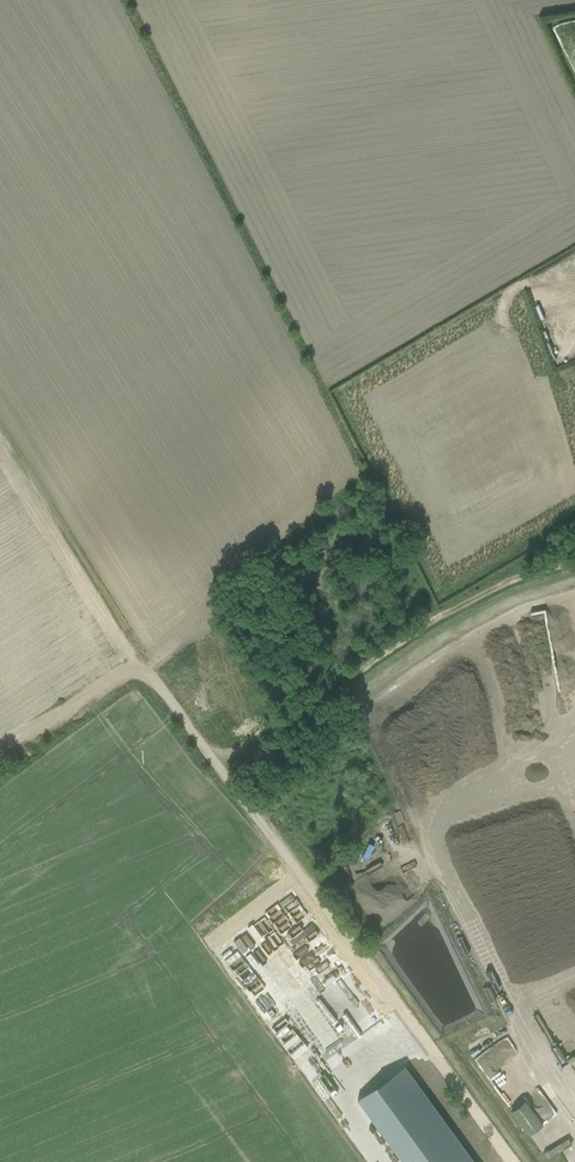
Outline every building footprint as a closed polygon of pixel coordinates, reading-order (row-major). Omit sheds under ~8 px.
[(357,1099),(403,1161),(474,1161),(404,1065),(357,1099)] [(511,1111),(528,1135),(542,1125),(525,1100),(511,1111)] [(543,1151),(547,1158),(571,1143),(568,1137),(543,1151)]
